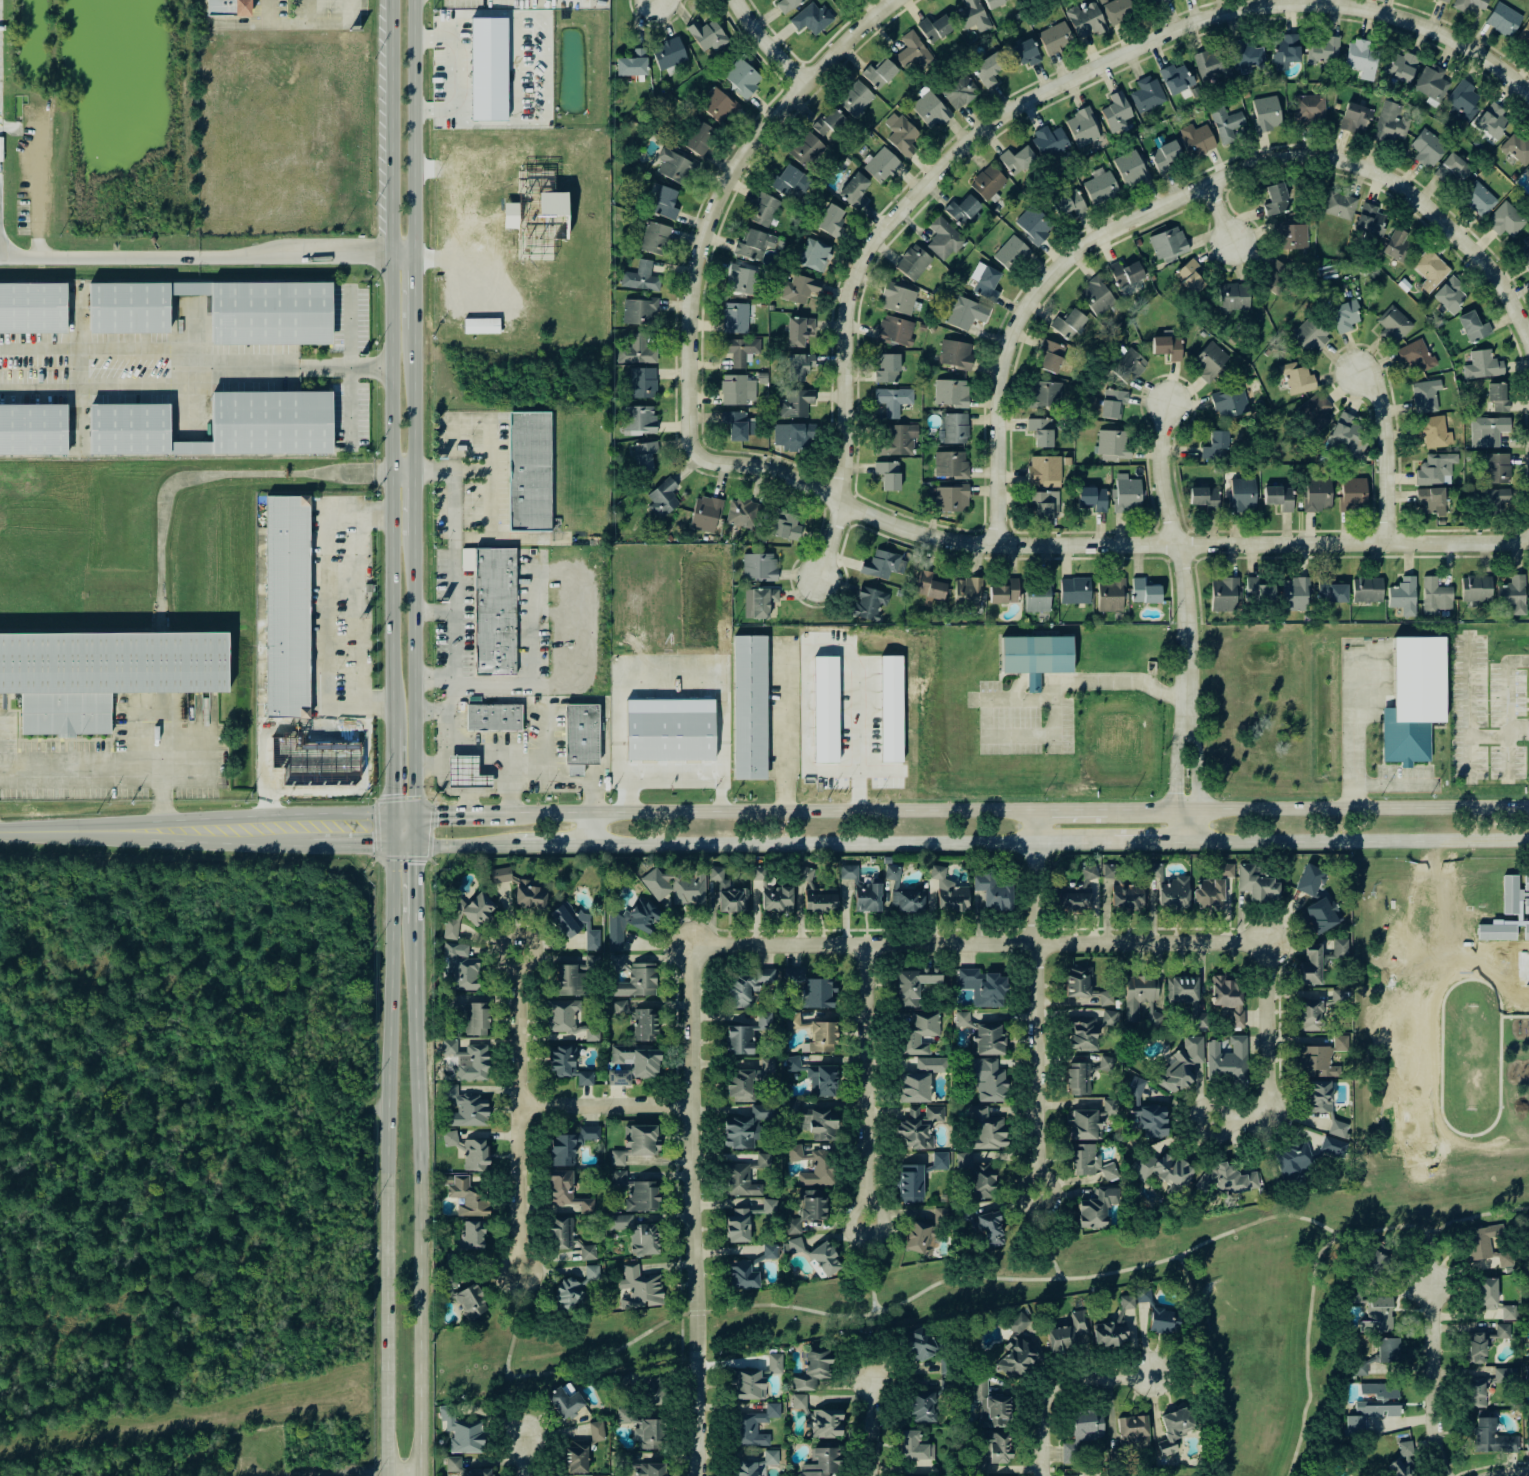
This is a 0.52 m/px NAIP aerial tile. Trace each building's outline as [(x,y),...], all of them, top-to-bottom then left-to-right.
[(208,18),(208,0),(248,0),(248,19),(208,18)] [(803,0),(780,0),(775,4),(783,15),(803,0)] [(979,0),(962,0),(966,9),(957,13),(964,30),(975,25),(979,32),(990,27),(979,0)] [(988,9),(1010,0),(984,0),(988,9)] [(1137,14),(1131,0),(1113,0),(1102,4),(1110,25),(1137,14)] [(1142,9),(1162,0),(1138,0),(1142,9)] [(1452,7),(1465,14),(1470,4),(1484,10),(1489,0),(1456,0),(1452,7)] [(804,25),(814,37),(835,18),(822,5),(818,9),(811,1),(789,21),(798,31),(804,25)] [(1523,16),(1497,1),(1484,23),(1510,38),(1523,16)] [(1106,29),(1095,2),(1079,9),(1077,5),(1065,10),(1078,41),(1106,29)] [(916,23),(930,44),(954,29),(944,14),(930,23),(926,17),(916,23)] [(1518,38),(1528,43),(1528,16),(1518,38)] [(507,120),(506,18),(471,18),(471,121),(507,120)] [(702,27),(696,20),(685,28),(704,52),(710,46),(715,52),(729,41),(712,19),(702,27)] [(1060,47),(1073,41),(1064,21),(1037,33),(1048,57),(1062,50),(1060,47)] [(900,37),(906,47),(895,55),(904,68),(916,60),(924,71),(936,63),(912,29),(900,37)] [(1287,62),(1300,62),(1299,34),(1275,35),(1277,70),(1288,69),(1287,62)] [(1339,37),(1320,36),(1320,43),(1307,43),(1306,65),(1317,65),(1317,62),(1338,62),(1339,37)] [(659,71),(687,61),(678,37),(650,47),(659,71)] [(1374,81),(1379,52),(1368,50),(1369,41),(1351,38),(1345,68),(1360,70),(1359,79),(1374,81)] [(1008,47),(1015,68),(1039,60),(1032,39),(1008,47)] [(1266,67),(1263,47),(1254,49),(1252,40),(1231,43),(1237,75),(1254,72),(1254,69),(1266,67)] [(617,76),(646,75),(645,48),(632,48),(632,58),(616,58),(617,76)] [(1193,55),(1202,83),(1232,74),(1226,57),(1218,60),(1214,48),(1193,55)] [(1384,73),(1407,84),(1418,60),(1395,49),(1384,73)] [(997,82),(992,75),(1008,65),(997,50),(971,68),(986,90),(997,82)] [(878,90),(898,70),(883,56),(872,68),(868,65),(860,74),(878,90)] [(763,76),(737,58),(722,79),(747,98),(763,76)] [(1184,64),(1175,68),(1172,64),(1158,70),(1170,96),(1194,85),(1184,64)] [(1425,102),(1435,108),(1451,81),(1425,66),(1413,87),(1428,96),(1425,102)] [(956,110),(979,91),(964,72),(940,91),(956,110)] [(1135,81),(1139,89),(1129,93),(1138,113),(1165,101),(1152,73),(1135,81)] [(874,96),(856,79),(836,101),(854,118),(874,96)] [(1446,102),(1452,105),(1448,112),(1466,124),(1482,98),(1472,92),(1475,88),(1461,79),(1446,102)] [(739,107),(714,85),(697,103),(722,126),(739,107)] [(1111,134),(1127,127),(1124,120),(1132,116),(1120,89),(1109,95),(1113,104),(1100,109),(1111,134)] [(910,105),(930,131),(949,116),(929,90),(910,105)] [(1283,126),(1275,95),(1251,101),(1258,132),(1283,126)] [(1325,95),(1294,96),(1295,126),(1314,126),(1314,118),(1325,118),(1325,95)] [(1402,105),(1382,100),(1373,139),(1403,147),(1410,120),(1398,117),(1402,105)] [(1508,121),(1501,117),(1505,109),(1490,100),(1474,125),(1497,139),(1508,121)] [(1235,141),(1231,130),(1245,125),(1240,111),(1227,116),(1222,102),(1208,108),(1222,145),(1235,141)] [(1340,129),(1354,132),(1355,128),(1367,131),(1372,109),(1346,103),(1340,129)] [(835,133),(846,120),(831,107),(813,128),(823,136),(829,129),(835,133)] [(1101,138),(1089,107),(1064,118),(1077,148),(1101,138)] [(918,135),(896,111),(883,122),(892,132),(886,138),(906,160),(915,151),(909,144),(918,135)] [(701,157),(718,132),(698,119),(682,144),(701,157)] [(1178,129),(1189,158),(1216,148),(1207,124),(1193,129),(1191,124),(1178,129)] [(1070,147),(1061,127),(1049,132),(1046,125),(1031,132),(1042,159),(1070,147)] [(1430,169),(1447,145),(1423,127),(1409,145),(1418,152),(1414,157),(1430,169)] [(826,148),(808,131),(788,153),(805,170),(826,148)] [(1522,167),(1528,160),(1528,136),(1525,132),(1519,139),(1513,133),(1500,147),(1522,167)] [(1159,175),(1169,170),(1166,163),(1182,156),(1174,140),(1148,152),(1159,175)] [(1012,155),(1007,149),(997,156),(1013,177),(1037,159),(1026,145),(1012,155)] [(881,185),(901,163),(882,146),(862,168),(881,185)] [(657,158),(663,161),(657,172),(684,186),(695,164),(662,147),(657,158)] [(1123,188),(1148,180),(1138,149),(1113,157),(1123,188)] [(1435,176),(1460,187),(1470,164),(1446,153),(1435,176)] [(785,196),(791,187),(804,195),(813,180),(785,163),(770,187),(785,196)] [(969,184),(987,202),(1007,180),(989,163),(969,184)] [(1118,193),(1105,165),(1090,172),(1093,178),(1082,183),(1092,205),(1118,193)] [(867,202),(859,195),(870,183),(857,171),(837,193),(858,212),(867,202)] [(1482,217),(1497,201),(1476,181),(1461,197),(1482,217)] [(1290,209),(1282,182),(1265,187),(1269,203),(1263,205),(1266,216),(1290,209)] [(653,215),(676,219),(678,208),(673,207),(677,190),(659,186),(653,215)] [(1087,209),(1074,187),(1050,202),(1058,216),(1073,208),(1077,215),(1087,209)] [(746,219),(768,228),(780,201),(758,191),(746,219)] [(1352,220),(1357,197),(1327,191),(1322,213),(1352,220)] [(952,200),(943,209),(961,227),(981,206),(968,194),(957,205),(952,200)] [(1512,237),(1528,221),(1505,200),(1484,222),(1499,236),(1504,230),(1512,237)] [(1386,216),(1376,212),(1378,207),(1363,202),(1353,229),(1378,239),(1386,216)] [(845,212),(828,203),(815,226),(838,239),(844,229),(838,225),(845,212)] [(1014,223),(1037,245),(1054,226),(1031,204),(1014,223)] [(936,234),(926,245),(945,262),(965,239),(939,215),(928,227),(936,234)] [(641,251),(664,255),(670,226),(646,222),(641,251)] [(1307,250),(1307,224),(1279,223),(1278,249),(1307,250)] [(1160,263),(1189,252),(1179,225),(1150,236),(1160,263)] [(1406,233),(1393,227),(1381,253),(1408,266),(1417,246),(1403,240),(1406,233)] [(765,246),(774,248),(776,235),(745,229),(742,243),(735,241),(732,255),(762,261),(765,246)] [(1031,250),(1010,234),(993,258),(1009,270),(1019,256),(1024,259),(1031,250)] [(1515,241),(1527,271),(1528,270),(1528,236),(1515,241)] [(831,245),(805,238),(798,265),(824,272),(831,245)] [(932,259),(913,243),(894,266),(914,282),(932,259)] [(1411,266),(1426,280),(1419,287),(1428,295),(1451,270),(1428,248),(1411,266)] [(1192,296),(1205,284),(1195,274),(1201,268),(1192,257),(1172,275),(1192,296)] [(620,288),(659,290),(659,277),(651,276),(651,260),(637,259),(637,272),(621,271),(620,288)] [(1262,289),(1280,294),(1288,265),(1270,260),(1262,289)] [(1122,267),(1119,261),(1108,265),(1117,289),(1144,278),(1137,261),(1122,267)] [(751,267),(731,262),(725,290),(758,296),(763,273),(750,270),(751,267)] [(977,282),(972,291),(995,303),(1000,292),(993,289),(1001,273),(978,262),(969,278),(977,282)] [(1460,290),(1463,286),(1451,275),(1432,296),(1451,314),(1467,297),(1460,290)] [(821,280),(792,276),(791,282),(783,281),(780,300),(807,304),(808,292),(818,294),(821,280)] [(1097,317),(1117,302),(1097,276),(1077,292),(1097,317)] [(326,281),(327,341),(205,343),(204,296),(164,296),(164,331),(82,332),(81,284),(326,281)] [(882,308),(910,316),(917,291),(885,282),(881,297),(885,298),(882,308)] [(62,330),(0,331),(0,284),(61,283),(62,330)] [(1219,310),(1249,309),(1248,283),(1218,284),(1219,310)] [(984,323),(990,308),(956,295),(945,323),(967,332),(973,318),(984,323)] [(1351,325),(1361,320),(1353,298),(1328,308),(1338,335),(1352,329),(1351,325)] [(623,324),(655,324),(656,299),(623,299),(623,324)] [(748,333),(748,303),(723,303),(723,332),(748,333)] [(1379,334),(1394,347),(1414,325),(1391,304),(1376,321),(1384,328),(1379,334)] [(1056,316),(1049,327),(1072,340),(1085,316),(1071,308),(1064,321),(1056,316)] [(1468,343),(1492,333),(1488,322),(1480,325),(1473,310),(1456,317),(1468,343)] [(914,321),(881,315),(876,340),(910,346),(914,321)] [(1307,354),(1314,347),(1317,350),(1331,335),(1309,316),(1289,337),(1307,354)] [(787,347),(805,347),(805,329),(814,329),(814,318),(787,317),(787,347)] [(499,318),(463,318),(464,333),(499,333),(499,318)] [(645,333),(631,333),(631,347),(618,347),(617,362),(656,363),(656,348),(645,348),(645,333)] [(1181,361),(1181,336),(1152,337),(1153,354),(1169,354),(1169,361),(1181,361)] [(1396,349),(1410,377),(1435,364),(1422,337),(1396,349)] [(732,369),(749,368),(749,354),(760,354),(760,338),(721,339),(722,354),(732,353),(732,369)] [(1057,374),(1066,347),(1043,339),(1034,367),(1057,374)] [(973,343),(941,340),(938,366),(970,369),(973,343)] [(1209,385),(1226,367),(1222,364),(1229,357),(1211,341),(1188,366),(1209,385)] [(1148,362),(1129,348),(1111,372),(1130,386),(1148,362)] [(1504,375),(1502,359),(1491,360),(1490,349),(1470,351),(1471,364),(1462,365),(1464,379),(1504,375)] [(814,355),(788,354),(788,380),(805,381),(806,367),(814,367),(814,355)] [(874,383),(899,382),(898,354),(879,354),(879,370),(874,370),(874,383)] [(1288,396),(1316,389),(1313,374),(1308,375),(1306,365),(1297,367),(1296,362),(1281,365),(1288,396)] [(655,368),(632,369),(632,398),(656,397),(655,368)] [(755,380),(747,380),(747,375),(722,375),(722,405),(747,405),(747,401),(756,401),(755,380)] [(967,407),(968,381),(935,380),(934,406),(967,407)] [(1436,390),(1441,390),(1441,380),(1412,382),(1414,413),(1437,412),(1436,390)] [(1062,383),(1031,381),(1029,406),(1061,407),(1062,383)] [(1493,412),(1509,412),(1509,400),(1505,400),(1504,383),(1487,384),(1487,401),(1493,401),(1493,412)] [(1217,420),(1249,412),(1242,385),(1210,394),(1217,420)] [(874,403),(884,403),(883,418),(898,419),(899,403),(913,404),(913,390),(874,389),(874,403)] [(1128,404),(1128,390),(1103,389),(1101,418),(1121,419),(1121,403),(1128,404)] [(814,390),(785,390),(785,400),(778,399),(778,417),(807,418),(807,403),(813,403),(814,390)] [(1331,407),(1322,391),(1300,403),(1315,432),(1333,422),(1326,410),(1331,407)] [(327,452),(327,392),(205,392),(205,439),(165,439),(165,405),(82,405),(82,453),(327,452)] [(62,453),(62,406),(0,406),(0,454),(62,453)] [(655,433),(654,406),(622,407),(622,434),(655,433)] [(747,412),(720,411),(720,424),(729,424),(729,441),(746,441),(747,412)] [(1327,441),(1359,456),(1368,438),(1348,429),(1354,417),(1341,411),(1327,441)] [(967,413),(943,413),(943,430),(938,430),(939,444),(968,443),(967,413)] [(508,414),(549,415),(549,530),(507,531),(508,414)] [(1453,447),(1452,425),(1446,425),(1446,416),(1422,417),(1423,448),(1453,447)] [(1499,447),(1499,432),(1510,432),(1510,418),(1471,417),(1471,433),(1483,433),(1483,447),(1499,447)] [(1027,430),(1035,430),(1035,446),(1052,447),(1053,419),(1027,418),(1027,430)] [(774,445),(784,445),(784,450),(811,449),(810,439),(818,439),(817,423),(774,424),(774,445)] [(917,425),(888,425),(888,441),(876,441),(876,455),(914,455),(913,438),(917,438),(917,425)] [(1130,431),(1099,430),(1098,459),(1129,460),(1130,431)] [(1227,431),(1210,431),(1209,447),(1201,446),(1201,458),(1226,459),(1227,431)] [(653,471),(652,456),(657,456),(657,442),(634,443),(636,472),(653,471)] [(935,478),(967,477),(967,452),(935,452),(935,478)] [(1509,453),(1484,454),(1485,484),(1510,483),(1509,453)] [(1417,484),(1450,485),(1451,463),(1457,463),(1458,454),(1426,454),(1426,462),(1417,462),(1417,484)] [(1061,456),(1029,456),(1028,484),(1060,485),(1061,456)] [(881,474),(881,490),(899,491),(900,462),(874,462),(874,474),(881,474)] [(1140,479),(1127,479),(1127,474),(1115,474),(1115,513),(1141,512),(1140,479)] [(647,507),(659,521),(679,503),(671,494),(679,487),(668,476),(646,496),(651,502),(647,507)] [(1255,478),(1230,479),(1231,512),(1255,511),(1255,478)] [(1331,509),(1331,479),(1305,478),(1304,512),(1322,513),(1322,508),(1331,509)] [(1366,478),(1340,478),(1341,511),(1366,510),(1366,478)] [(935,486),(935,496),(928,496),(928,511),(968,512),(969,486),(935,486)] [(1280,505),(1280,513),(1292,512),(1292,486),(1264,486),(1264,505),(1280,505)] [(1077,511),(1106,511),(1106,487),(1078,487),(1077,511)] [(1190,505),(1218,506),(1218,487),(1190,487),(1190,505)] [(1444,514),(1444,487),(1416,489),(1417,515),(1444,514)] [(1490,496),(1487,496),(1487,513),(1502,513),(1501,504),(1510,504),(1509,489),(1489,489),(1490,496)] [(1035,518),(1059,517),(1059,496),(1049,496),(1049,492),(1027,492),(1027,504),(1034,504),(1035,518)] [(691,527),(715,532),(722,500),(698,495),(691,527)] [(265,497),(308,497),(308,718),(265,715),(265,497)] [(730,498),(726,524),(757,529),(761,503),(730,498)] [(798,513),(774,510),(772,537),(799,539),(800,525),(797,525),(798,513)] [(474,550),(514,549),(514,677),(473,678),(474,550)] [(862,560),(859,573),(887,580),(890,571),(903,574),(907,558),(874,550),(870,562),(862,560)] [(777,580),(778,560),(773,560),(773,554),(743,553),(743,580),(777,580)] [(923,605),(931,606),(932,599),(943,600),(946,583),(931,581),(932,572),(919,570),(916,594),(925,595),(923,605)] [(1508,615),(1525,615),(1524,574),(1510,575),(1510,584),(1497,584),(1497,607),(1508,606),(1508,615)] [(1491,576),(1461,575),(1461,601),(1491,601),(1491,576)] [(1347,584),(1331,584),(1331,576),(1318,576),(1317,602),(1347,602),(1347,584)] [(1388,587),(1388,608),(1401,608),(1401,616),(1415,616),(1415,576),(1400,576),(1400,587),(1388,587)] [(1452,586),(1437,587),(1437,576),(1422,576),(1423,615),(1438,615),(1438,610),(1452,609),(1452,586)] [(1090,603),(1090,577),(1060,578),(1061,604),(1090,603)] [(1160,585),(1144,586),(1144,577),(1131,577),(1132,603),(1160,602),(1160,585)] [(1257,577),(1246,577),(1245,600),(1274,601),(1274,585),(1257,584),(1257,577)] [(979,609),(980,579),(955,578),(954,603),(969,603),(969,609),(979,609)] [(1017,578),(1002,578),(1003,585),(989,586),(989,603),(1018,603),(1017,578)] [(1282,578),(1281,611),(1307,611),(1307,579),(1282,578)] [(1382,578),(1352,578),(1353,602),(1382,601),(1382,578)] [(1211,611),(1236,611),(1236,602),(1238,602),(1239,579),(1211,579),(1211,611)] [(1098,611),(1123,611),(1123,580),(1097,580),(1098,611)] [(1025,611),(1049,612),(1050,581),(1025,581),(1025,611)] [(880,604),(887,605),(889,592),(858,587),(854,617),(877,620),(880,604)] [(768,618),(768,602),(778,602),(778,588),(744,589),(744,619),(768,618)] [(17,697),(0,697),(0,635),(228,633),(228,694),(111,694),(110,735),(18,735),(17,697)] [(1072,636),(1001,637),(1001,673),(1027,673),(1027,692),(1040,692),(1040,673),(1072,672),(1072,636)] [(733,637),(764,637),(765,781),(734,781),(733,637)] [(1382,761),(1400,761),(1400,767),(1411,767),(1411,761),(1430,761),(1430,722),(1444,722),(1443,637),(1393,637),(1393,708),(1382,708),(1382,761)] [(838,656),(813,657),(814,763),(838,762),(838,656)] [(903,762),(901,656),(880,656),(881,762),(903,762)] [(464,705),(464,733),(520,733),(520,705),(464,705)] [(563,705),(597,705),(597,766),(563,765),(563,705)] [(625,713),(624,773),(714,773),(714,712),(625,713)] [(448,756),(448,788),(491,787),(491,775),(478,776),(477,756),(448,756)] [(1217,876),(1234,876),(1233,863),(1216,864),(1217,876)] [(1237,891),(1249,891),(1249,900),(1278,901),(1279,879),(1257,878),(1257,864),(1238,863),(1237,891)] [(1295,889),(1314,898),(1326,872),(1306,863),(1295,889)] [(1116,864),(1104,864),(1103,878),(1116,878),(1116,864)] [(1188,877),(1163,878),(1162,864),(1149,864),(1149,877),(1158,877),(1158,908),(1189,907),(1188,877)] [(880,912),(881,878),(864,878),(864,881),(858,881),(858,865),(840,865),(840,879),(854,879),(854,911),(880,912)] [(705,904),(705,874),(695,874),(662,874),(655,866),(640,879),(658,902),(669,892),(673,892),(673,904),(705,904)] [(752,867),(752,880),(765,879),(764,866),(752,867)] [(968,911),(968,886),(954,886),(954,880),(945,880),(945,866),(930,866),(930,879),(937,879),(937,911),(968,911)] [(747,912),(748,889),(729,888),(729,879),(724,879),(724,867),(709,867),(709,880),(714,880),(714,889),(719,889),(718,911),(747,912)] [(802,911),(837,910),(836,888),(813,889),(812,867),(801,868),(802,911)] [(1097,879),(1096,867),(1082,868),(1082,879),(1097,879)] [(492,882),(511,881),(510,868),(491,869),(492,882)] [(1013,910),(1013,880),(997,880),(997,868),(982,868),(982,875),(973,875),(973,891),(984,890),(984,910),(1013,910)] [(1518,914),(1518,901),(1522,900),(1522,889),(1518,889),(1518,875),(1502,875),(1502,914),(1518,914)] [(1192,889),(1193,909),(1224,908),(1223,879),(1197,880),(1197,889),(1192,889)] [(516,880),(515,908),(545,909),(546,887),(526,886),(526,880),(516,880)] [(792,911),(792,886),(766,886),(766,881),(762,881),(762,911),(792,911)] [(1124,886),(1125,882),(1112,882),(1111,907),(1143,908),(1144,887),(1124,886)] [(898,905),(898,912),(924,911),(924,890),(891,891),(891,905),(898,905)] [(457,939),(459,911),(476,927),(496,907),(480,891),(466,905),(460,899),(456,898),(450,905),(449,912),(444,917),(442,938),(457,939)] [(1334,901),(1327,904),(1324,898),(1300,908),(1312,935),(1342,922),(1334,901)] [(607,951),(623,951),(623,932),(626,924),(650,934),(650,922),(656,922),(660,913),(653,910),(653,901),(636,900),(631,912),(607,911),(607,951)] [(599,950),(599,930),(590,930),(590,914),(571,914),(571,907),(552,907),(552,933),(585,933),(585,950),(599,950)] [(1502,925),(1503,939),(1517,939),(1517,944),(1528,944),(1528,940),(1528,924),(1502,925)] [(1298,984),(1320,985),(1321,965),(1326,965),(1326,958),(1347,959),(1348,939),(1333,939),(1332,951),(1320,951),(1320,944),(1304,944),(1304,960),(1299,960),(1298,984)] [(451,989),(478,990),(478,958),(458,957),(458,943),(443,942),(442,967),(452,968),(451,989)] [(610,956),(612,971),(626,970),(624,953),(610,956)] [(585,964),(576,964),(577,971),(600,970),(599,955),(585,955),(585,964)] [(655,963),(630,963),(630,982),(611,983),(611,996),(655,995),(655,963)] [(576,965),(558,964),(557,995),(584,996),(584,974),(575,973),(576,965)] [(1066,997),(1100,999),(1100,1005),(1113,1006),(1113,992),(1089,991),(1089,976),(1092,977),(1092,967),(1067,966),(1066,997)] [(785,969),(786,983),(800,981),(798,967),(785,969)] [(729,1008),(751,1007),(751,991),(759,991),(759,983),(775,983),(774,968),(752,969),(752,975),(728,975),(729,1008)] [(896,970),(897,1008),(919,1007),(918,984),(941,983),(940,968),(896,970)] [(972,1006),(1004,1007),(1005,975),(983,974),(983,968),(957,968),(956,989),(972,989),(972,1006)] [(1242,1027),(1243,980),(1225,980),(1225,975),(1212,975),(1212,1007),(1230,1007),(1230,1027),(1242,1027)] [(1125,1022),(1138,1022),(1138,1003),(1148,1003),(1148,1027),(1161,1028),(1161,1012),(1153,1012),(1153,1001),(1157,1001),(1157,976),(1126,976),(1125,1022)] [(1197,976),(1167,977),(1168,1003),(1198,1002),(1197,976)] [(805,994),(801,993),(801,1007),(834,1008),(835,987),(829,987),(830,979),(806,979),(805,994)] [(1330,1004),(1345,1005),(1345,990),(1331,990),(1330,1004)] [(599,1041),(599,1026),(574,1026),(574,1011),(580,1011),(580,1000),(548,1001),(548,1033),(585,1032),(585,1041),(599,1041)] [(634,1041),(656,1040),(656,1009),(627,1009),(627,1000),(613,1000),(614,1016),(633,1015),(634,1041)] [(1322,1001),(1300,1001),(1299,1030),(1321,1031),(1322,1001)] [(465,1035),(487,1035),(488,1003),(466,1003),(465,1035)] [(1096,1051),(1097,1029),(1117,1029),(1117,1011),(1101,1010),(1100,1015),(1069,1014),(1068,1050),(1096,1051)] [(757,1026),(726,1025),(726,1054),(752,1054),(753,1031),(771,1031),(771,1012),(757,1011),(757,1026)] [(971,1054),(1004,1055),(1004,1035),(1000,1035),(1000,1024),(970,1024),(970,1012),(955,1011),(955,1026),(976,1027),(976,1037),(971,1037),(971,1054)] [(800,1012),(786,1013),(786,1028),(800,1027),(800,1012)] [(939,1037),(939,1012),(914,1012),(914,1029),(901,1030),(901,1055),(930,1054),(930,1042),(920,1042),(920,1037),(939,1037)] [(804,1051),(835,1052),(836,1022),(811,1022),(810,1044),(804,1043),(804,1051)] [(1208,1080),(1246,1080),(1245,1035),(1230,1035),(1230,1053),(1219,1053),(1219,1040),(1207,1040),(1208,1080)] [(1340,1076),(1340,1066),(1331,1066),(1330,1051),(1348,1051),(1348,1035),(1333,1035),(1333,1046),(1298,1046),(1298,1065),(1304,1065),(1305,1076),(1340,1076)] [(1203,1062),(1203,1036),(1183,1037),(1183,1049),(1169,1049),(1170,1071),(1155,1071),(1155,1088),(1192,1087),(1191,1063),(1203,1062)] [(487,1044),(466,1045),(466,1054),(457,1054),(458,1080),(488,1080),(487,1044)] [(593,1071),(575,1071),(575,1046),(550,1046),(551,1077),(577,1076),(577,1085),(593,1085),(593,1071)] [(608,1085),(631,1085),(631,1077),(658,1078),(659,1046),(611,1046),(611,1064),(625,1064),(625,1061),(632,1061),(631,1070),(608,1070),(608,1085)] [(836,1066),(800,1066),(800,1055),(786,1056),(786,1071),(806,1071),(806,1078),(810,1078),(810,1097),(836,1097),(836,1066)] [(1098,1069),(1112,1071),(1114,1057),(1100,1056),(1098,1069)] [(948,1057),(916,1057),(916,1071),(948,1071),(948,1057)] [(761,1075),(774,1075),(774,1058),(761,1058),(761,1075)] [(1005,1102),(1006,1070),(997,1069),(997,1058),(968,1058),(967,1081),(977,1082),(977,1101),(1005,1102)] [(1090,1063),(1068,1063),(1068,1095),(1091,1094),(1090,1063)] [(753,1070),(726,1071),(727,1097),(733,1097),(733,1102),(753,1101),(753,1070)] [(900,1072),(900,1102),(929,1103),(930,1073),(900,1072)] [(1167,1136),(1165,1105),(1143,1106),(1141,1078),(1128,1079),(1131,1129),(1144,1128),(1145,1138),(1167,1136)] [(1307,1081),(1308,1112),(1332,1112),(1331,1080),(1307,1081)] [(488,1125),(487,1095),(455,1096),(455,1113),(449,1113),(449,1126),(488,1125)] [(837,1140),(836,1110),(799,1110),(799,1100),(785,1100),(785,1116),(802,1116),(802,1131),(813,1131),(813,1141),(837,1140)] [(1117,1100),(1103,1100),(1103,1110),(1067,1110),(1067,1124),(1070,1124),(1071,1140),(1101,1139),(1101,1115),(1117,1114),(1117,1100)] [(751,1117),(724,1118),(724,1149),(753,1148),(753,1140),(756,1140),(756,1121),(779,1120),(779,1105),(751,1105),(751,1117)] [(933,1149),(933,1135),(928,1135),(928,1124),(919,1124),(919,1120),(944,1120),(943,1106),(924,1106),(925,1116),(919,1116),(919,1107),(908,1107),(908,1122),(895,1122),(895,1139),(903,1138),(904,1149),(933,1149)] [(987,1117),(987,1106),(970,1106),(970,1148),(1005,1148),(1005,1117),(987,1117)] [(1350,1125),(1332,1119),(1327,1133),(1345,1139),(1350,1125)] [(658,1125),(625,1125),(624,1151),(611,1150),(610,1166),(624,1166),(625,1155),(657,1155),(658,1125)] [(599,1126),(578,1126),(578,1135),(551,1135),(551,1166),(574,1166),(574,1145),(582,1145),(582,1140),(599,1140),(599,1126)] [(463,1171),(487,1171),(488,1140),(456,1140),(457,1131),(443,1131),(443,1146),(458,1146),(458,1156),(463,1156),(463,1171)] [(1348,1143),(1324,1135),(1319,1151),(1342,1159),(1348,1143)] [(1103,1180),(1116,1179),(1116,1164),(1101,1164),(1100,1156),(1095,1156),(1094,1143),(1071,1144),(1072,1175),(1103,1174),(1103,1180)] [(836,1184),(835,1150),(802,1151),(801,1144),(788,1145),(788,1161),(812,1160),(812,1173),(797,1173),(797,1185),(836,1184)] [(1279,1179),(1301,1178),(1301,1167),(1310,1166),(1309,1147),(1277,1148),(1279,1179)] [(1175,1199),(1195,1173),(1165,1151),(1158,1161),(1145,1150),(1130,1170),(1145,1181),(1151,1173),(1169,1186),(1165,1191),(1175,1199)] [(948,1170),(947,1152),(930,1152),(930,1170),(948,1170)] [(988,1163),(972,1163),(972,1152),(955,1152),(956,1169),(970,1169),(971,1199),(994,1198),(994,1170),(988,1171),(988,1163)] [(726,1195),(762,1195),(762,1184),(749,1184),(749,1168),(770,1168),(771,1153),(757,1153),(757,1163),(726,1163),(726,1195)] [(923,1165),(898,1164),(898,1202),(922,1202),(923,1165)] [(1257,1173),(1236,1174),(1235,1164),(1199,1166),(1201,1194),(1258,1191),(1257,1173)] [(593,1199),(572,1199),(572,1170),(549,1170),(549,1204),(580,1204),(580,1213),(593,1213),(593,1199)] [(489,1216),(489,1199),(478,1199),(478,1187),(468,1187),(469,1175),(453,1175),(453,1184),(447,1184),(447,1200),(457,1200),(457,1216),(489,1216)] [(1118,1188),(1095,1187),(1095,1200),(1079,1199),(1078,1227),(1106,1228),(1106,1204),(1117,1204),(1118,1188)] [(824,1219),(823,1189),(800,1190),(802,1220),(824,1219)] [(763,1213),(776,1214),(777,1199),(763,1199),(763,1213)] [(726,1215),(726,1242),(748,1242),(748,1208),(733,1209),(733,1215),(726,1215)] [(975,1228),(972,1210),(960,1213),(964,1230),(975,1228)] [(986,1249),(1005,1244),(997,1211),(977,1216),(986,1249)] [(657,1224),(632,1224),(632,1215),(608,1215),(609,1230),(634,1230),(634,1255),(657,1255),(657,1224)] [(567,1218),(550,1217),(549,1249),(574,1249),(575,1239),(567,1239),(567,1218)] [(801,1234),(800,1218),(786,1219),(786,1235),(801,1234)] [(483,1221),(461,1221),(461,1250),(482,1250),(483,1221)] [(932,1225),(911,1221),(905,1250),(931,1255),(934,1242),(929,1241),(932,1225)] [(1511,1250),(1491,1253),(1489,1237),(1504,1235),(1503,1224),(1465,1229),(1469,1261),(1498,1257),(1499,1268),(1513,1266),(1511,1250)] [(785,1254),(804,1250),(801,1238),(783,1241),(785,1254)] [(841,1269),(827,1241),(809,1250),(823,1278),(841,1269)] [(1382,1276),(1392,1251),(1372,1243),(1362,1269),(1382,1276)] [(777,1258),(777,1244),(763,1245),(764,1259),(777,1258)] [(581,1260),(596,1259),(595,1245),(580,1245),(581,1260)] [(758,1288),(758,1271),(750,1271),(750,1260),(728,1260),(728,1288),(758,1288)] [(663,1305),(660,1274),(639,1276),(638,1263),(622,1264),(624,1279),(618,1279),(620,1309),(663,1305)] [(599,1265),(584,1265),(584,1280),(556,1280),(555,1309),(573,1309),(573,1301),(584,1301),(584,1284),(599,1284),(599,1265)] [(1496,1278),(1478,1278),(1479,1308),(1497,1308),(1496,1278)] [(490,1308),(474,1282),(453,1295),(469,1321),(490,1308)] [(1117,1296),(1119,1322),(1093,1324),(1095,1347),(1127,1345),(1125,1309),(1135,1308),(1134,1295),(1117,1296)] [(1392,1296),(1367,1297),(1368,1323),(1373,1322),(1374,1331),(1393,1331),(1392,1296)] [(1516,1305),(1501,1306),(1502,1320),(1516,1319),(1516,1305)] [(1047,1329),(1050,1352),(1081,1347),(1079,1338),(1089,1337),(1085,1309),(1069,1311),(1071,1325),(1047,1329)] [(1008,1319),(1011,1332),(1028,1328),(1025,1315),(1008,1319)] [(1510,1339),(1510,1324),(1496,1323),(1495,1333),(1467,1332),(1466,1363),(1485,1363),(1486,1338),(1510,1339)] [(927,1362),(937,1337),(912,1326),(901,1351),(927,1362)] [(1008,1357),(998,1360),(1004,1380),(1022,1375),(1021,1369),(1036,1365),(1029,1338),(1022,1340),(1021,1335),(1004,1340),(1008,1357)] [(1398,1338),(1377,1338),(1378,1362),(1399,1362),(1398,1338)] [(792,1391),(816,1390),(816,1379),(829,1379),(829,1350),(803,1351),(804,1375),(791,1376),(792,1391)] [(1369,1375),(1369,1360),(1352,1360),(1352,1375),(1369,1375)] [(1516,1368),(1494,1368),(1494,1382),(1516,1382),(1516,1368)] [(763,1399),(763,1369),(733,1370),(734,1399),(763,1399)] [(613,1388),(629,1386),(627,1374),(611,1376),(613,1388)] [(1009,1397),(987,1396),(987,1375),(973,1374),(972,1401),(980,1402),(980,1426),(1008,1426),(1009,1397)] [(1486,1407),(1486,1382),(1493,1382),(1493,1378),(1468,1378),(1468,1407),(1486,1407)] [(1359,1384),(1359,1394),(1374,1394),(1374,1399),(1398,1398),(1397,1383),(1359,1384)] [(576,1391),(567,1397),(560,1388),(546,1397),(562,1420),(585,1404),(576,1391)] [(935,1422),(936,1392),(910,1392),(909,1414),(915,1414),(915,1422),(935,1422)] [(806,1394),(792,1394),(791,1408),(806,1408),(806,1394)] [(1355,1401),(1355,1415),(1345,1416),(1346,1434),(1365,1434),(1365,1417),(1384,1417),(1399,1416),(1399,1405),(1388,1405),(1388,1400),(1355,1401)] [(765,1413),(736,1413),(735,1445),(769,1445),(769,1434),(756,1434),(757,1423),(768,1423),(768,1417),(780,1418),(780,1403),(766,1403),(765,1413)] [(484,1452),(483,1421),(453,1423),(453,1406),(439,1406),(440,1421),(445,1421),(446,1431),(450,1431),(451,1453),(484,1452)] [(1156,1442),(1160,1456),(1177,1451),(1173,1437),(1194,1431),(1187,1407),(1160,1415),(1167,1439),(1156,1442)] [(617,1423),(639,1423),(640,1428),(634,1428),(634,1449),(662,1449),(661,1419),(632,1419),(632,1408),(617,1408),(617,1423)] [(812,1437),(841,1438),(841,1410),(812,1409),(812,1437)] [(1078,1465),(1078,1440),(1102,1440),(1102,1412),(1072,1413),(1072,1443),(1062,1443),(1062,1465),(1078,1465)] [(1116,1418),(1120,1449),(1150,1446),(1146,1415),(1116,1418)] [(1494,1418),(1474,1417),(1473,1451),(1518,1452),(1518,1436),(1494,1435),(1494,1418)] [(591,1441),(604,1440),(602,1421),(589,1422),(591,1441)] [(934,1459),(934,1443),(919,1444),(919,1429),(901,1430),(901,1460),(934,1459)] [(1010,1463),(1010,1432),(982,1432),(981,1463),(1010,1463)] [(1411,1440),(1398,1443),(1401,1459),(1388,1461),(1391,1475),(1413,1475),(1409,1456),(1414,1455),(1411,1440)] [(587,1473),(587,1446),(564,1445),(563,1472),(587,1473)] [(839,1447),(811,1448),(811,1464),(799,1464),(800,1475),(840,1475),(839,1447)] [(764,1450),(764,1462),(733,1462),(733,1475),(765,1475),(765,1464),(778,1464),(778,1450),(764,1450)] [(461,1468),(461,1456),(446,1457),(446,1471),(462,1471),(462,1475),(493,1475),(493,1468),(461,1468)] [(635,1464),(635,1475),(665,1475),(664,1462),(635,1464)]
